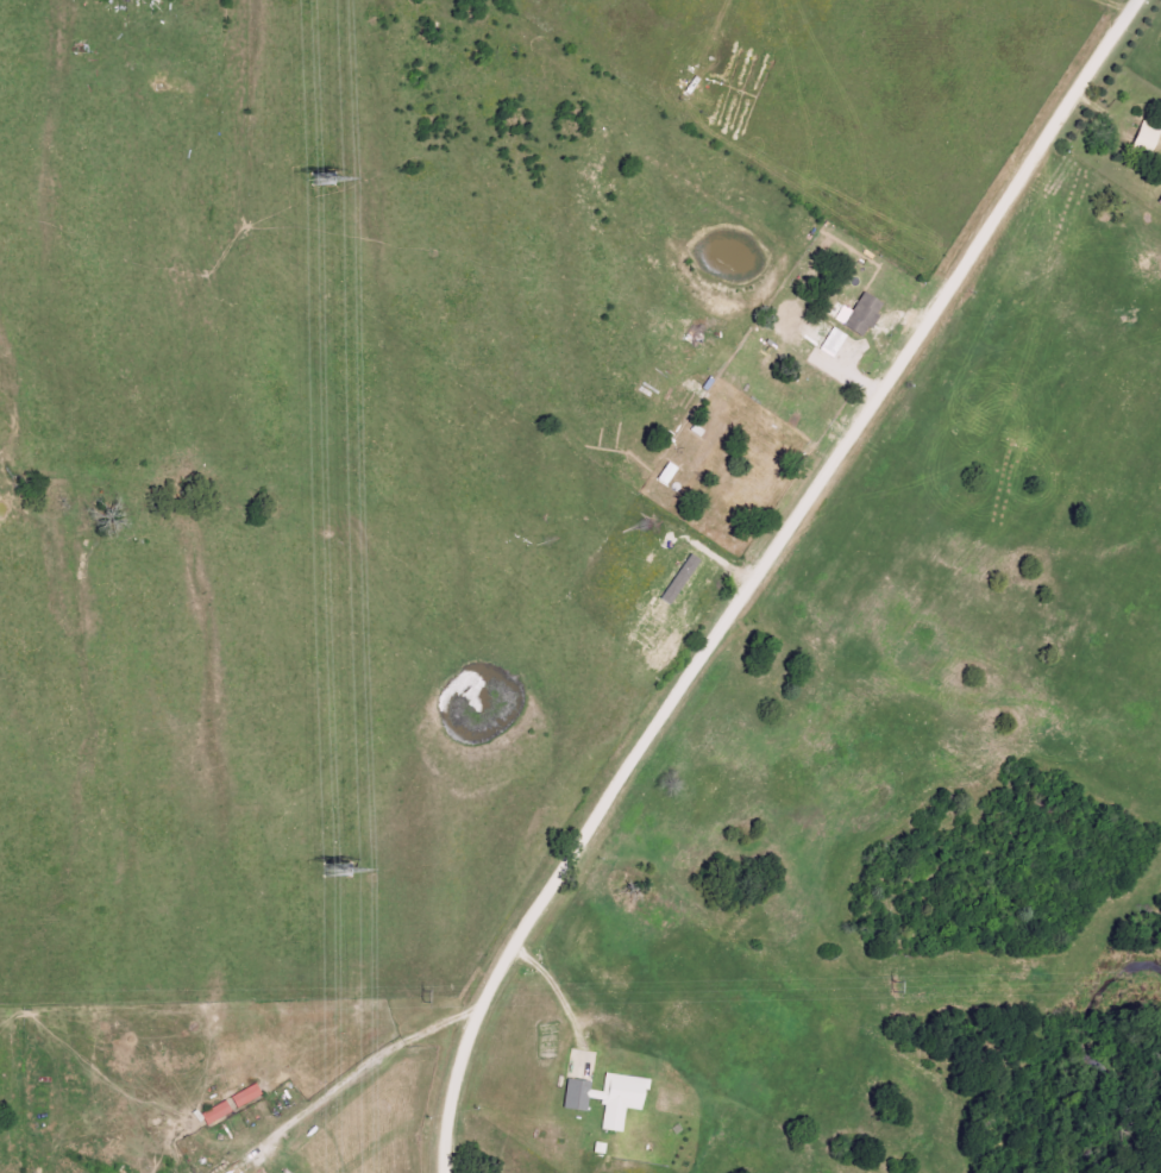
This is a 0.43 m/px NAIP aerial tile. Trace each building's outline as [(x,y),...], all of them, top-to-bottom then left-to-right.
[(853,312),(842,306),(834,323),(866,338),(882,304),(862,294),(853,312)] [(847,337),(834,328),(819,350),(833,359),(847,337)] [(563,1108),(587,1111),(588,1100),(605,1102),(601,1129),(623,1132),(625,1109),(641,1111),(645,1079),(605,1074),(603,1091),(590,1089),(591,1081),(566,1078),(563,1108)] [(262,1095),(255,1084),(230,1098),(236,1109),(262,1095)] [(206,1126),(231,1112),(225,1101),(200,1114),(206,1126)]
